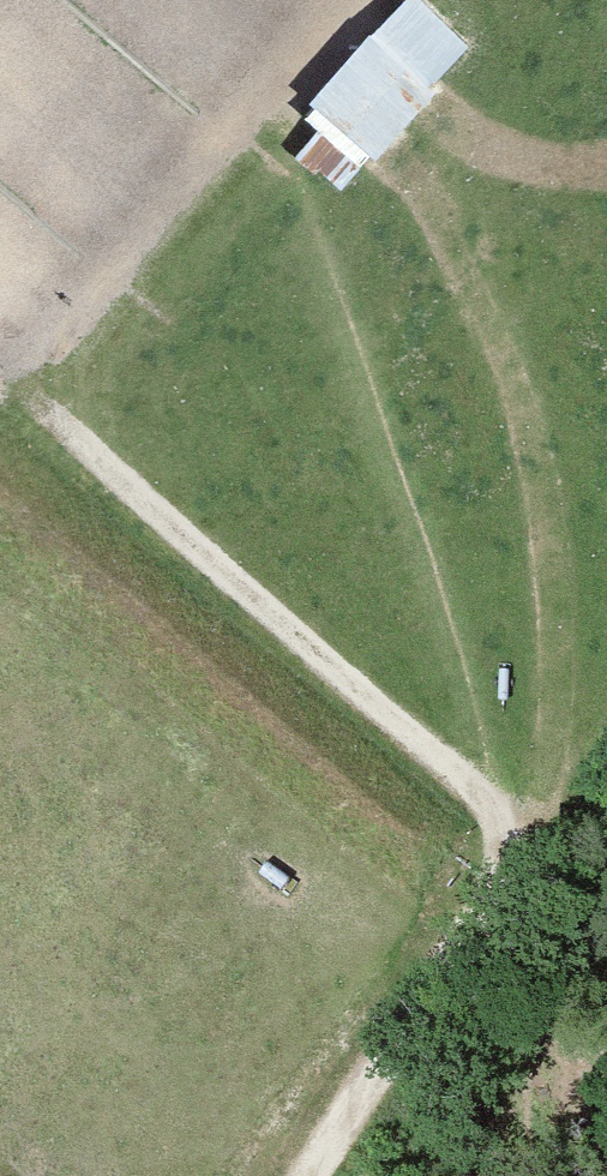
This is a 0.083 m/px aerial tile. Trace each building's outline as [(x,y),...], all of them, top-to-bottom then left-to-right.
[(408,0),(392,0),(295,99),(366,168),(471,61),(408,0)]
